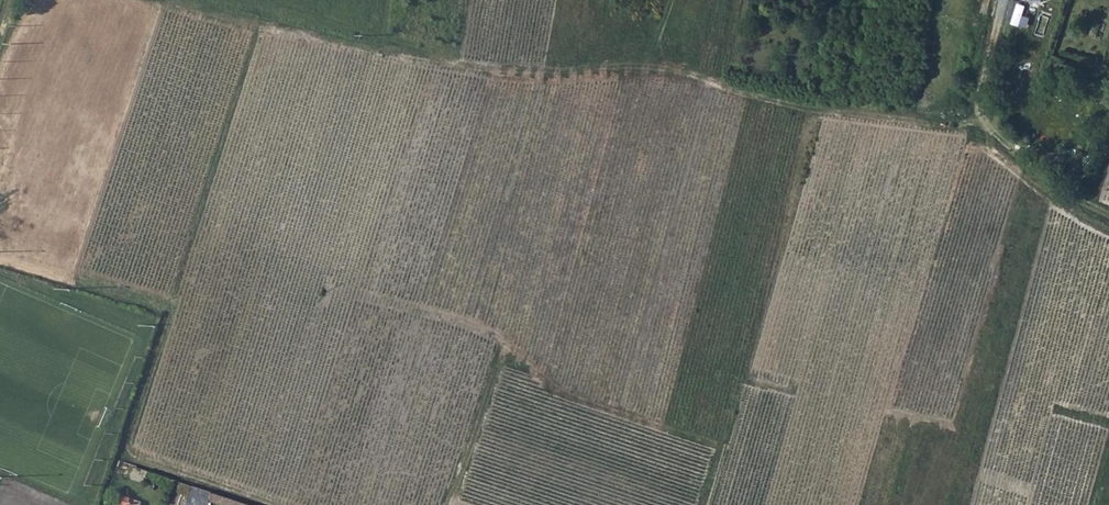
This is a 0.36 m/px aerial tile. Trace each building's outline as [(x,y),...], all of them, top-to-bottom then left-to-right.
[(209,493),(191,487),(186,504),(206,504),(209,493)] [(137,500),(115,494),(111,504),(135,504),(137,500)]
